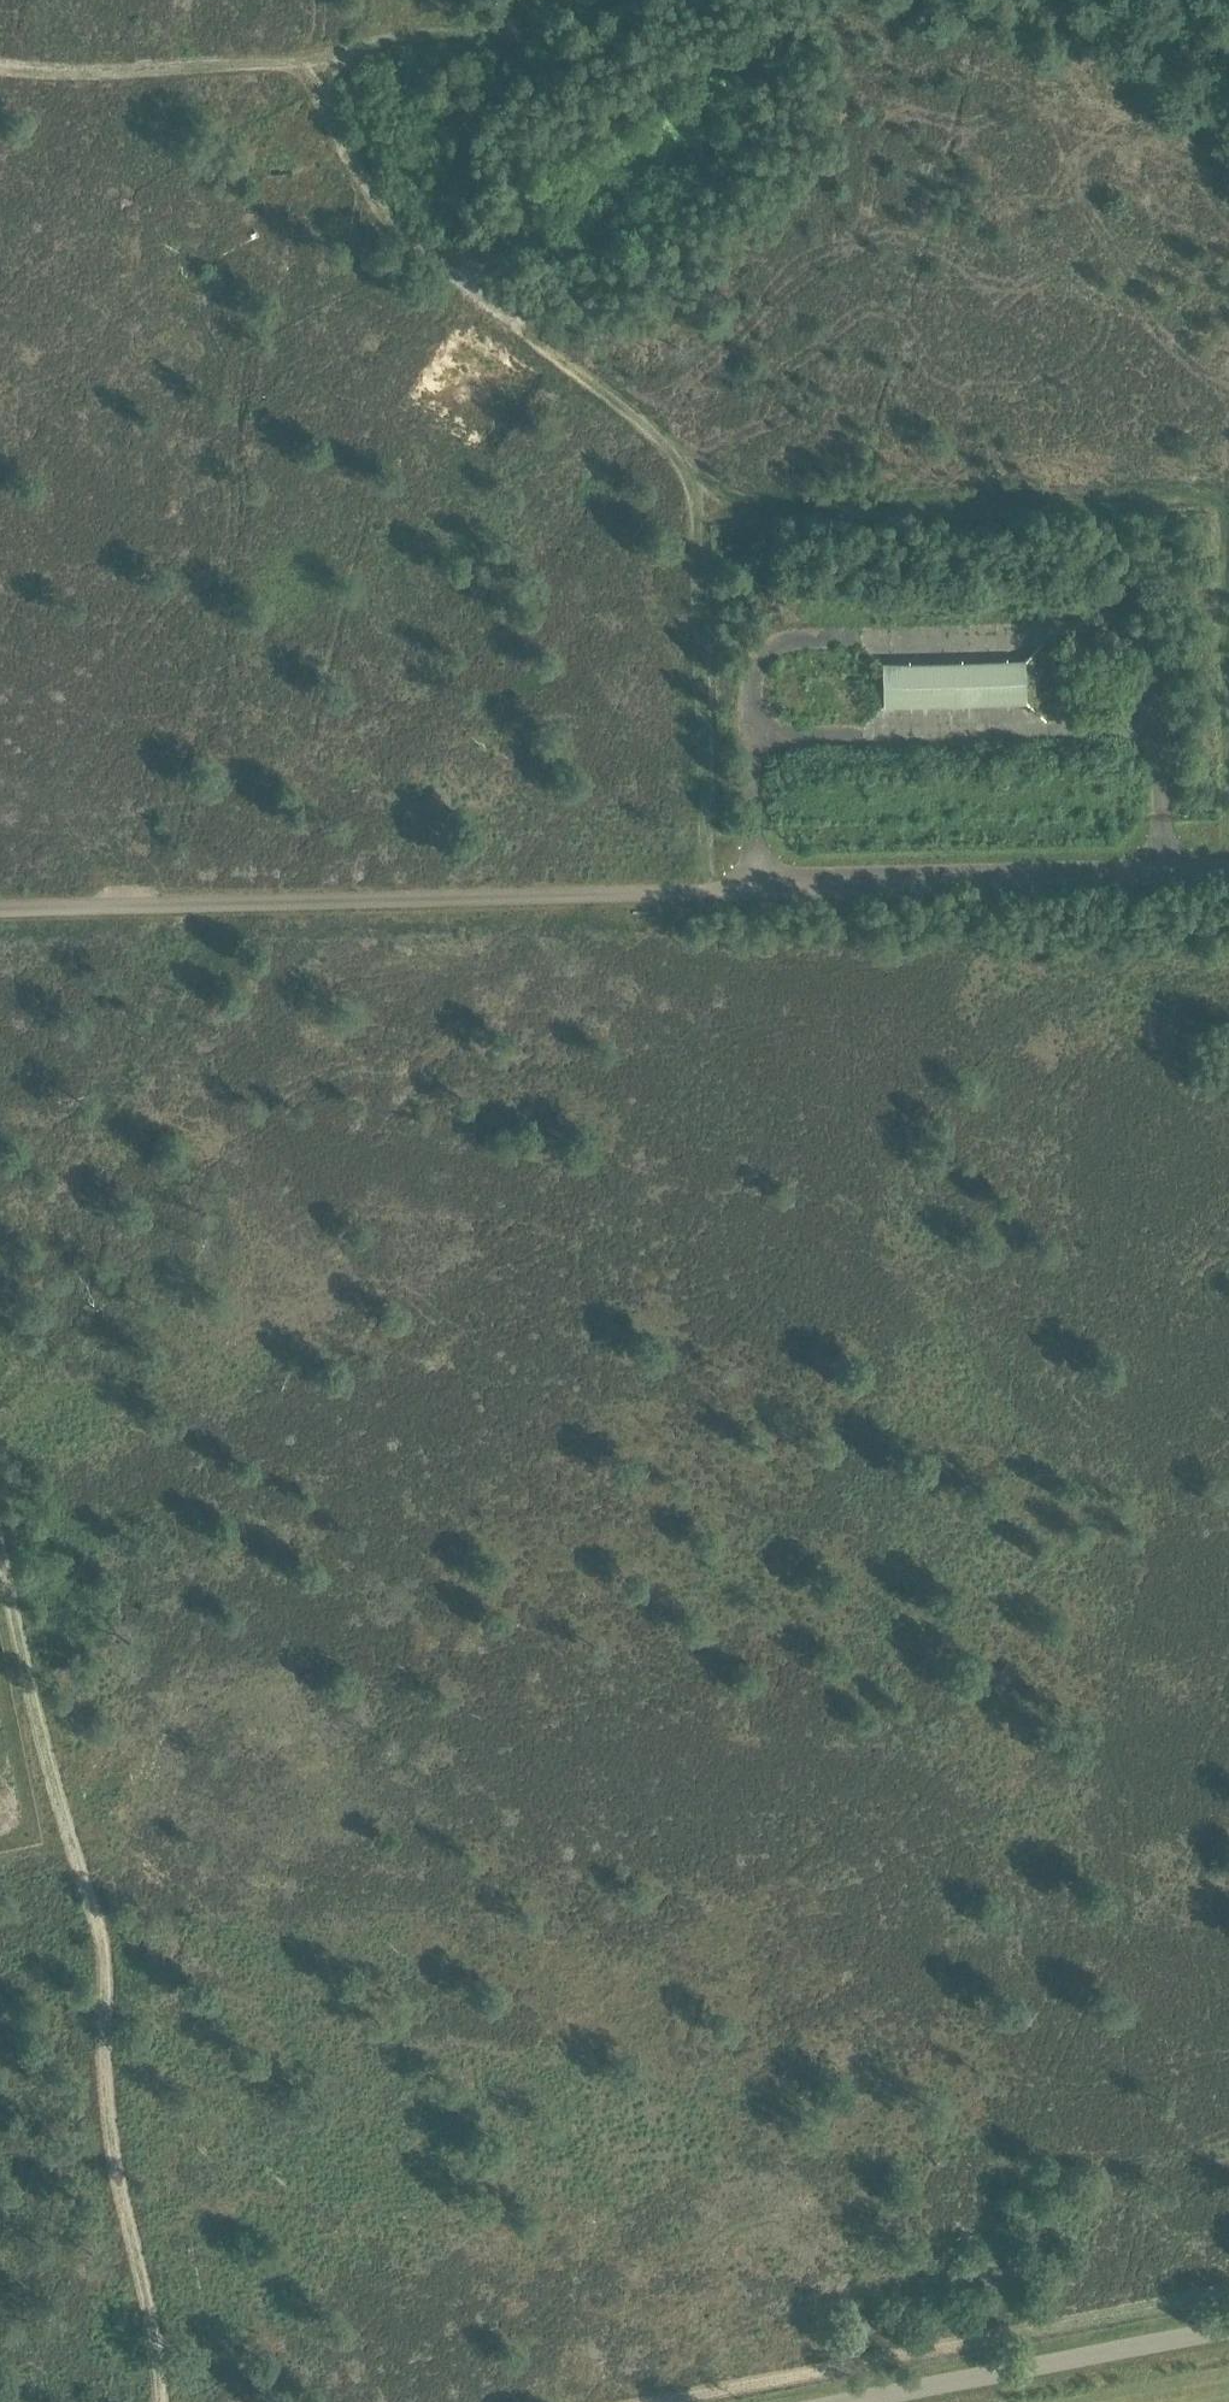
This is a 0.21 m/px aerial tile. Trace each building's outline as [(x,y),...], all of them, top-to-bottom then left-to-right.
[(1026,704),(1025,663),(883,666),(884,707),(1026,704)]
